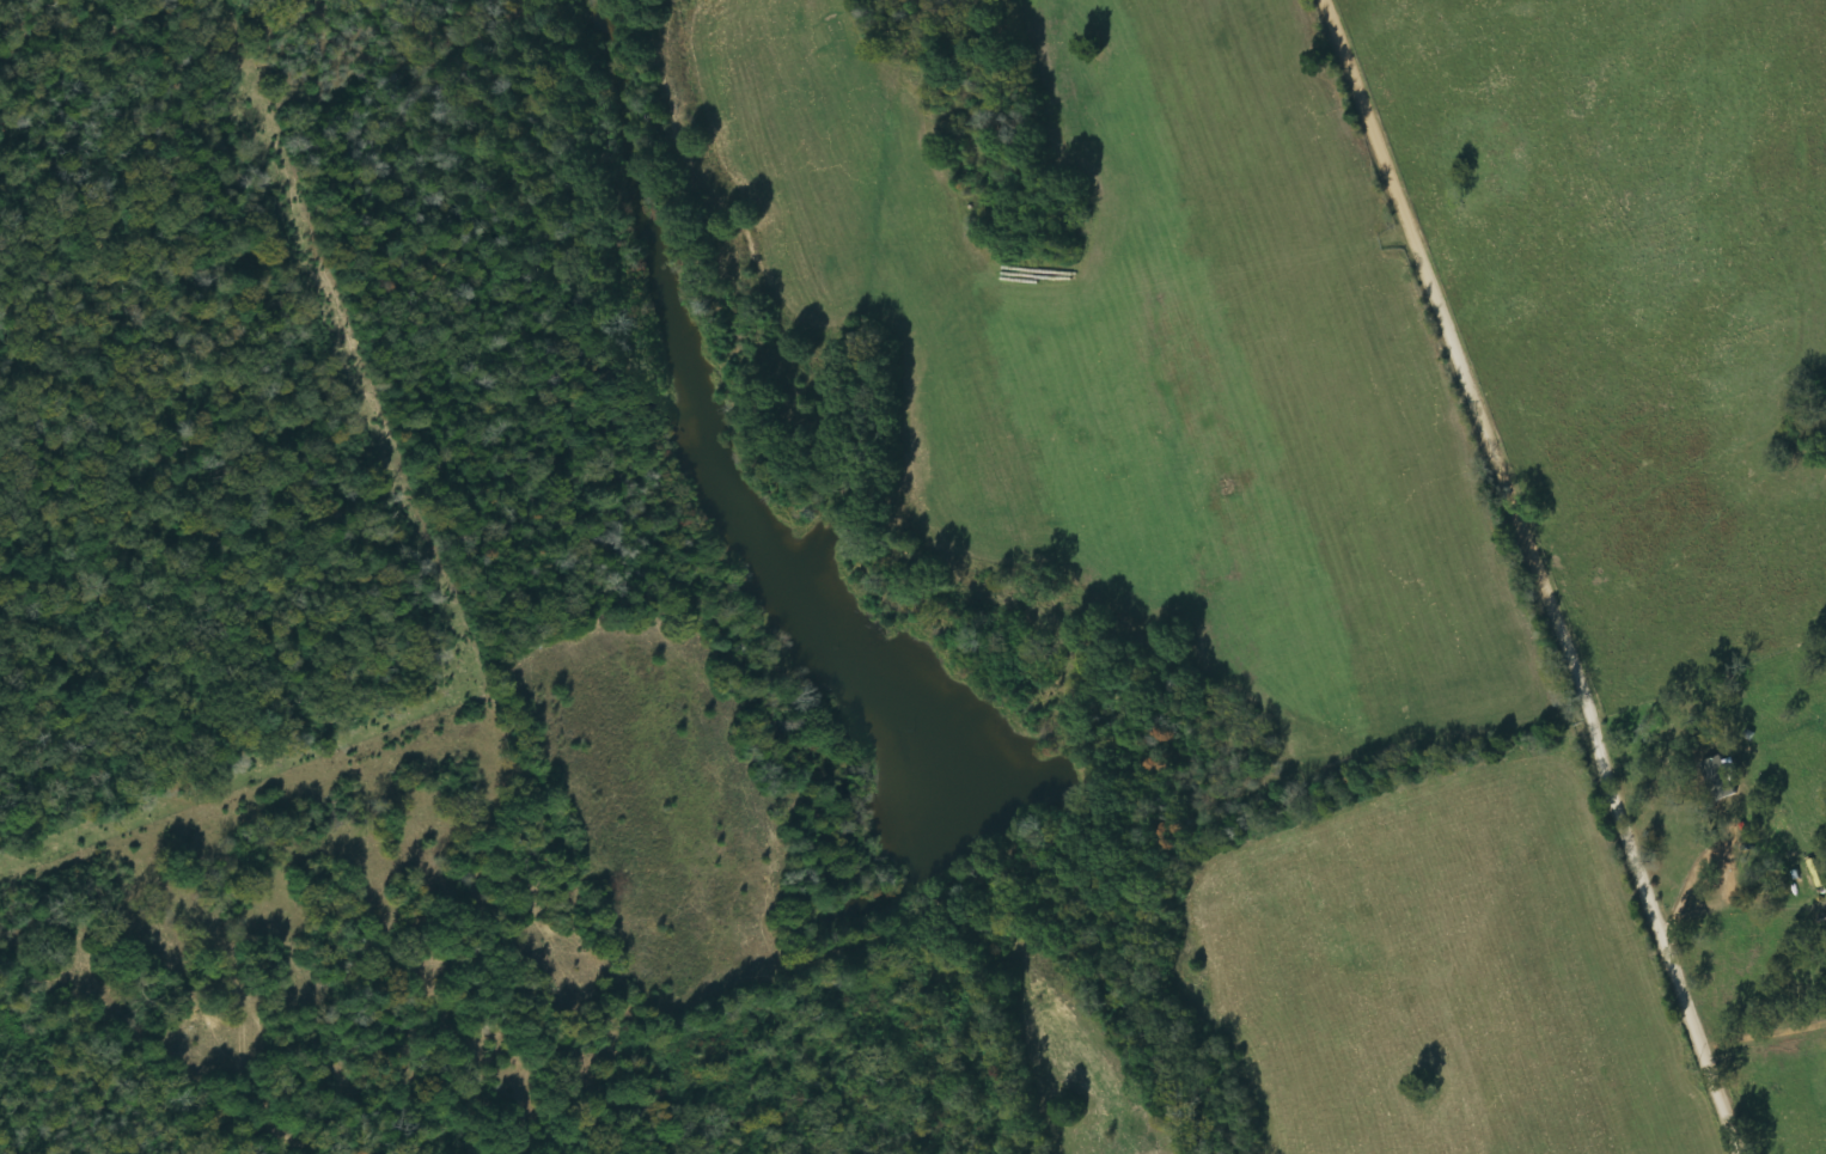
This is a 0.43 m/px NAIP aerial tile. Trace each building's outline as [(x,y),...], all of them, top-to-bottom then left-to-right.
[(1715,801),(1736,794),(1722,754),(1702,762),(1715,801)]
